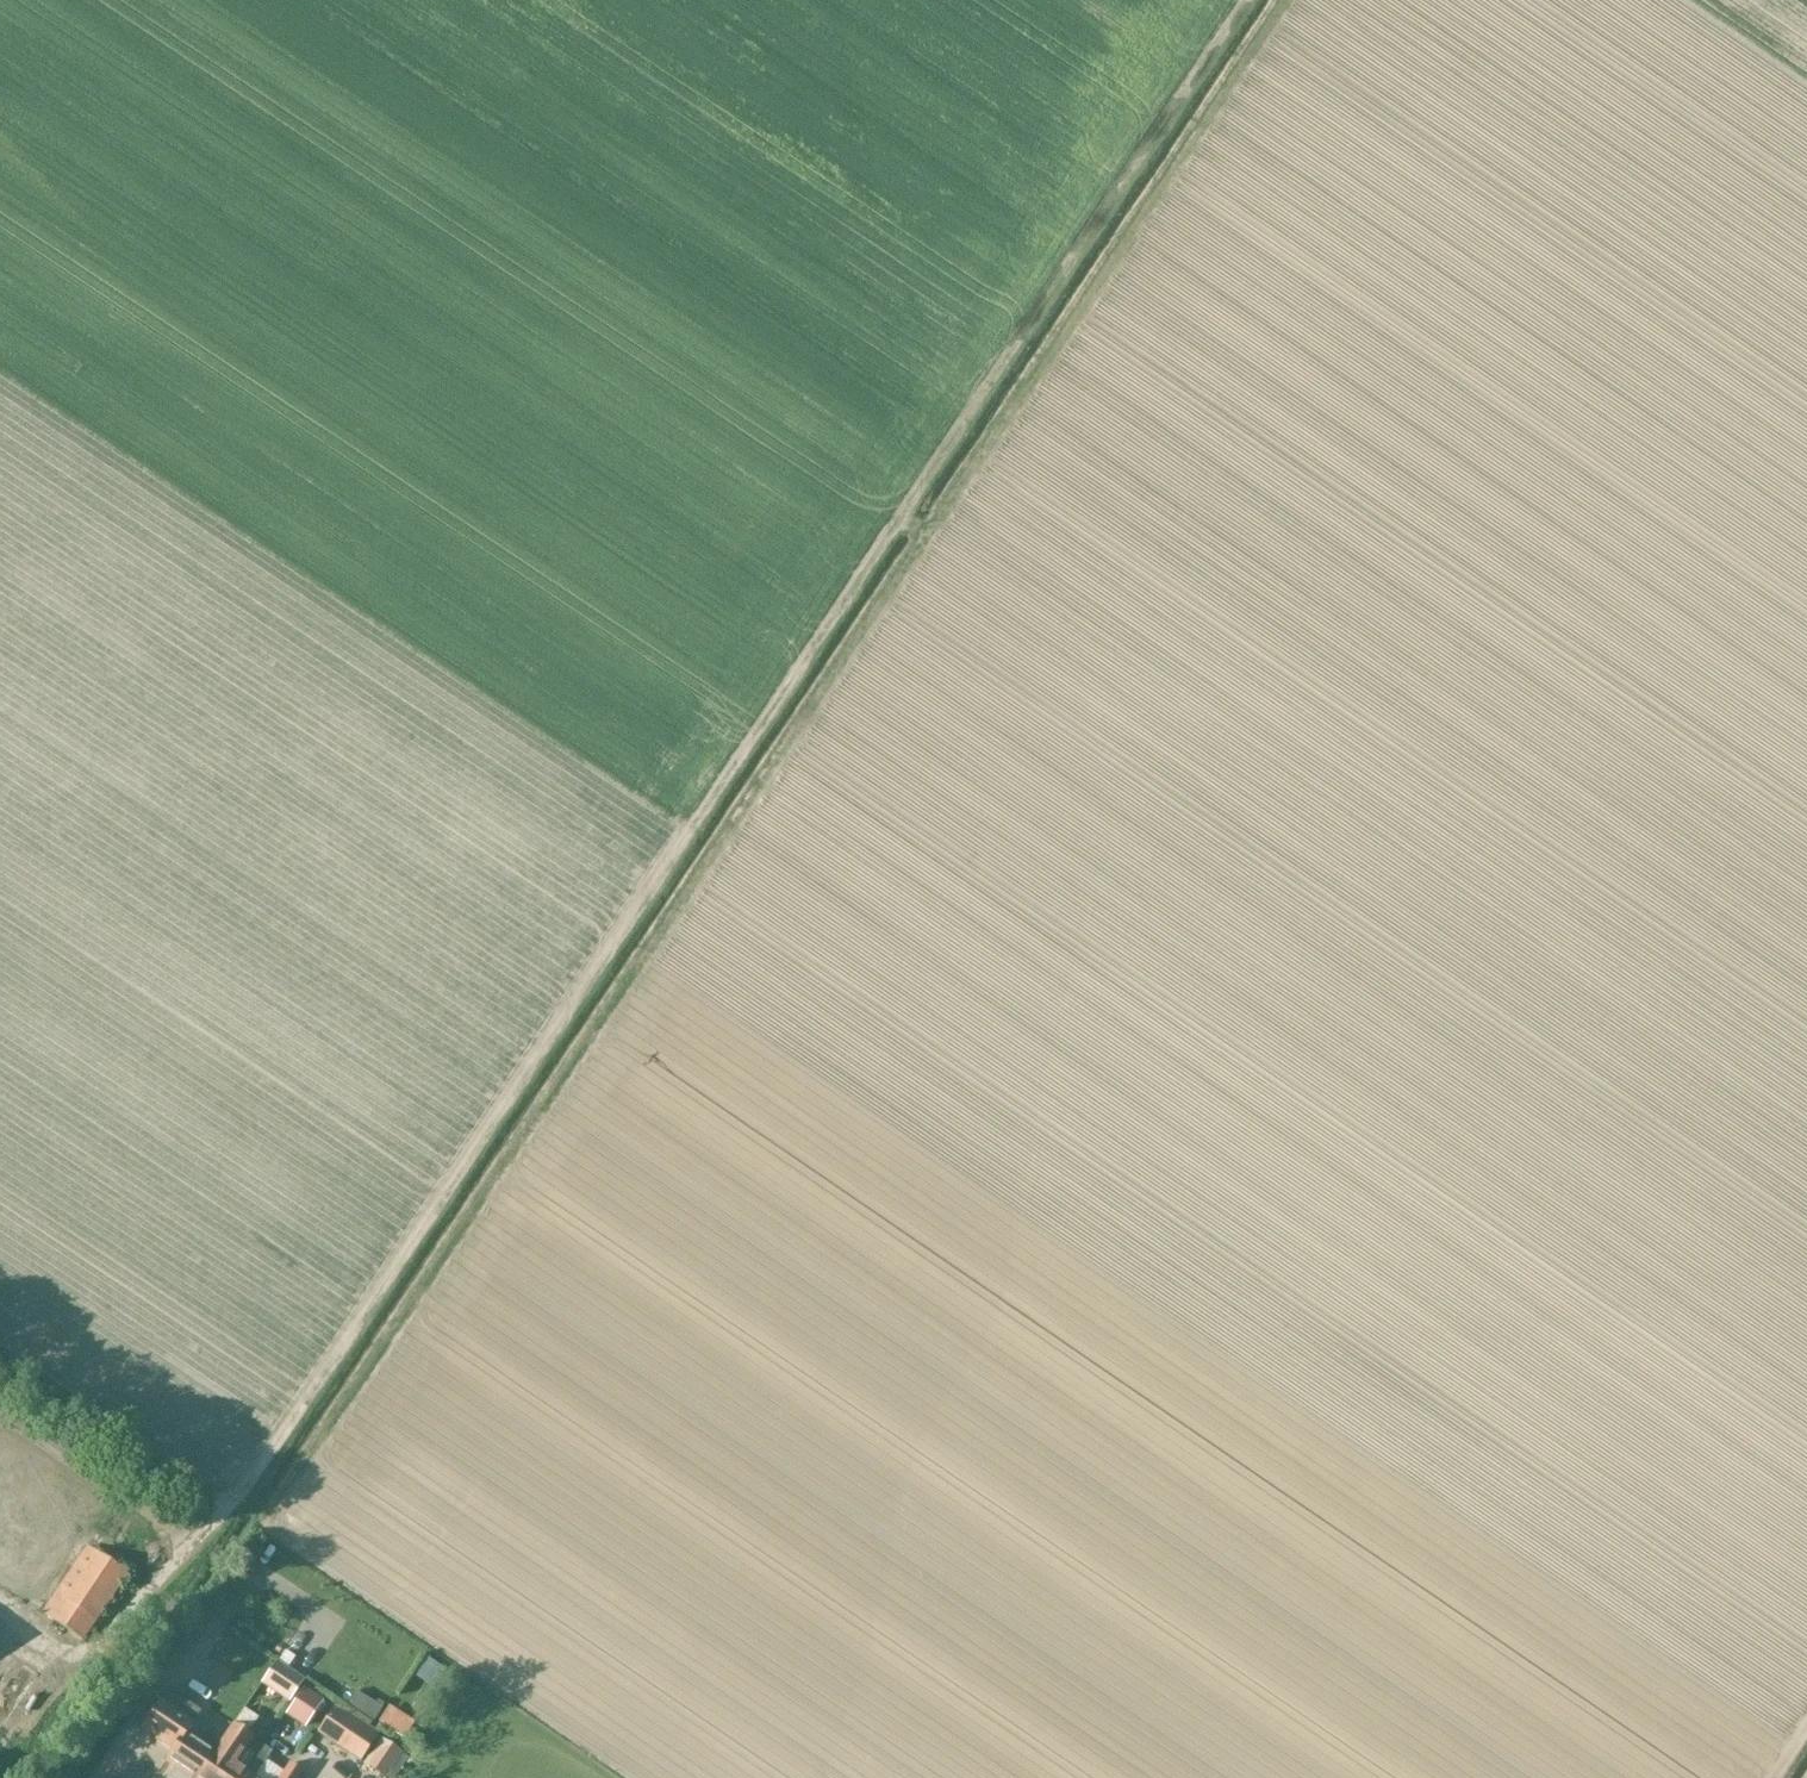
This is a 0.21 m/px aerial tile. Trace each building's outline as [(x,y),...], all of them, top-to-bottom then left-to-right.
[(82,1642),(109,1601),(126,1576),(87,1549),(42,1615),(82,1642)] [(229,1665),(240,1649),(219,1634),(207,1650),(229,1665)] [(276,1661),(261,1683),(290,1703),(304,1681),(276,1661)] [(215,1753),(187,1734),(201,1712),(168,1690),(142,1730),(173,1751),(165,1763),(188,1777),(198,1777),(215,1753)] [(242,1771),(234,1766),(252,1739),(233,1726),(215,1753),(198,1777),(240,1777),(244,1772),(242,1771)] [(271,1753),(260,1745),(242,1771),(244,1772),(240,1777),(255,1777),(271,1753)] [(301,1773),(288,1765),(279,1777),(298,1777),(301,1773)]
